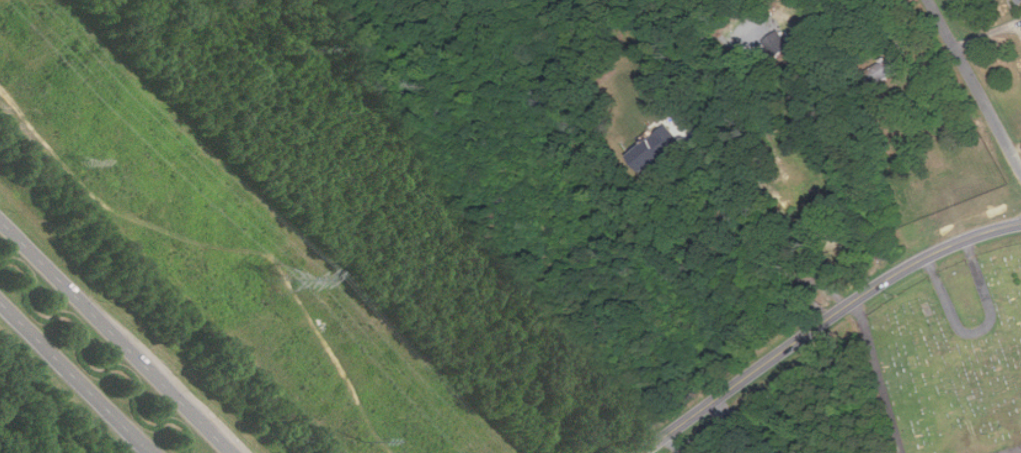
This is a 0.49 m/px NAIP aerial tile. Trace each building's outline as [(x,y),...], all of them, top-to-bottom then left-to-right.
[(792,47),(779,31),(765,41),(778,58),(792,47)] [(907,68),(897,53),(864,73),(874,88),(907,68)] [(669,125),(632,156),(649,176),(685,145),(669,125)]
